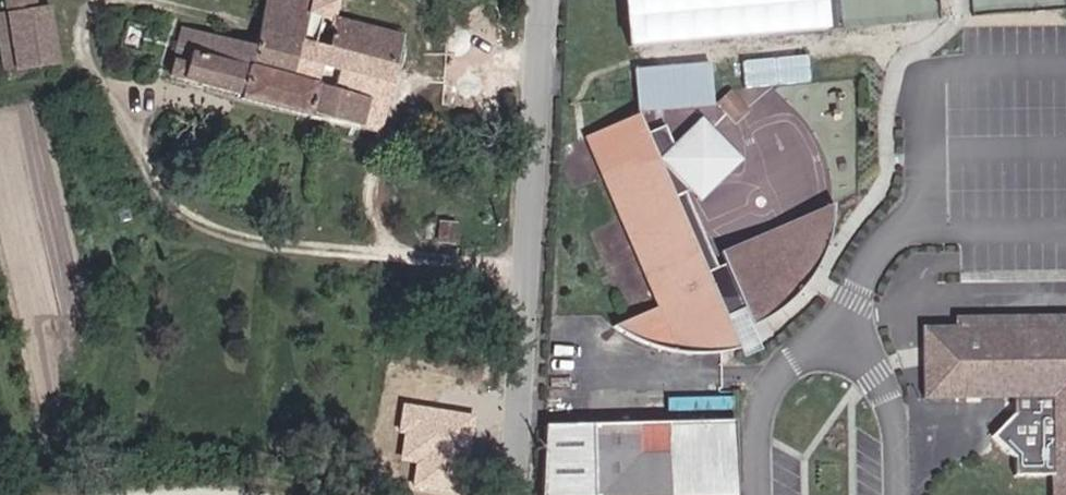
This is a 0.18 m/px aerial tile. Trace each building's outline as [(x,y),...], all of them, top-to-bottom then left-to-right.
[(8,16),(0,17),(0,47),(6,79),(68,68),(56,8),(43,7),(41,0),(6,0),(8,16)] [(338,0),(271,0),(257,48),(183,27),(168,78),(380,133),(405,33),(336,17),(338,0)] [(617,41),(823,27),(821,0),(614,0),(617,41)] [(713,64),(639,70),(642,113),(716,108),(713,64)] [(741,347),(640,117),(581,142),(656,309),(614,327),(632,338),(647,346),(671,351),(707,353),(741,347)] [(837,223),(839,206),(724,255),(755,327),(792,306),(819,275),(834,245),(837,223)] [(917,317),(919,406),(1008,403),(1010,416),(994,432),(991,455),(1005,471),(1006,489),(1040,493),(1040,494),(1065,494),(1065,313),(917,317)] [(406,400),(399,429),(426,436),(422,451),(470,464),(482,420),(406,400)] [(540,417),(538,494),(741,494),(742,421),(540,417)]
